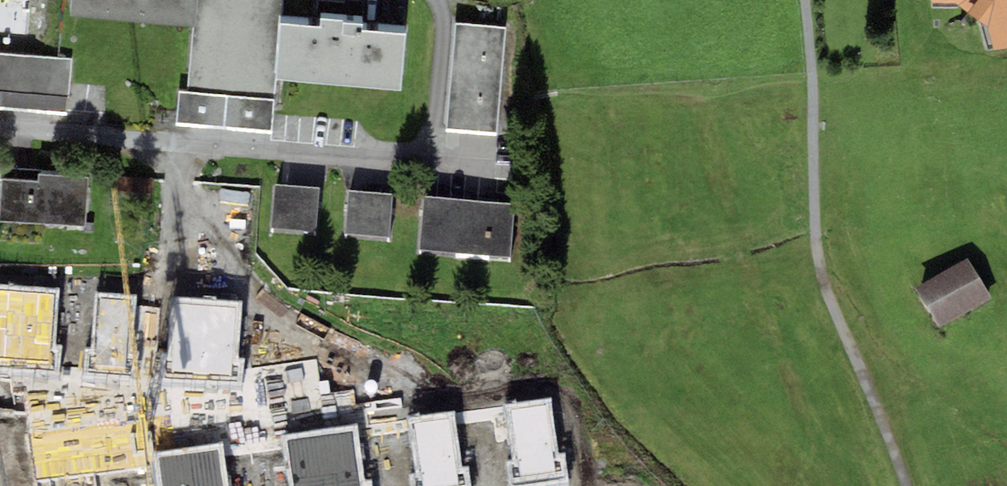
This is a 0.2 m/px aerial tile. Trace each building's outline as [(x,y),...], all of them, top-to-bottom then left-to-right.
[(69,15),(193,26),(199,27),(202,0),(71,0),(69,15)] [(199,27),(193,26),(186,92),(274,99),(273,77),(278,23),(281,0),(202,0),(199,27)] [(930,4),(958,3),(989,22),(994,52),(1006,48),(1006,0),(930,0),(930,4)] [(319,18),(318,27),(278,23),(273,77),(403,89),(408,35),(364,31),(365,23),(319,18)] [(498,135),(506,27),(456,24),(448,132),(498,135)] [(0,53),(0,110),(69,116),(74,59),(0,53)] [(176,125),(270,134),(274,99),(186,92),(179,92),(176,125)] [(1,179),(0,200),(0,222),(37,223),(86,226),(89,178),(40,175),(39,180),(1,179)] [(320,188),(274,184),(270,228),(315,233),(320,188)] [(394,195),(348,190),(343,236),(390,240),(394,195)] [(514,204),(423,195),(417,251),(508,260),(514,204)] [(997,306),(974,268),(922,299),(945,337),(997,306)] [(54,346),(57,289),(0,286),(0,377),(61,381),(63,347),(54,346)] [(98,292),(93,348),(86,348),(83,374),(134,379),(137,352),(130,351),(135,295),(98,292)] [(243,357),(236,357),(240,302),(171,297),(167,354),(159,353),(158,381),(242,384),(243,357)] [(559,456),(552,399),(506,404),(513,461),(506,462),(508,485),(555,485),(569,484),(566,455),(559,456)] [(462,469),(456,412),(410,417),(416,474),(409,475),(410,485),(471,485),(469,468),(462,469)] [(364,483),(357,426),(287,435),(293,485),(371,485),(370,482),(364,483)] [(223,445),(154,453),(158,485),(229,485),(223,445)]
